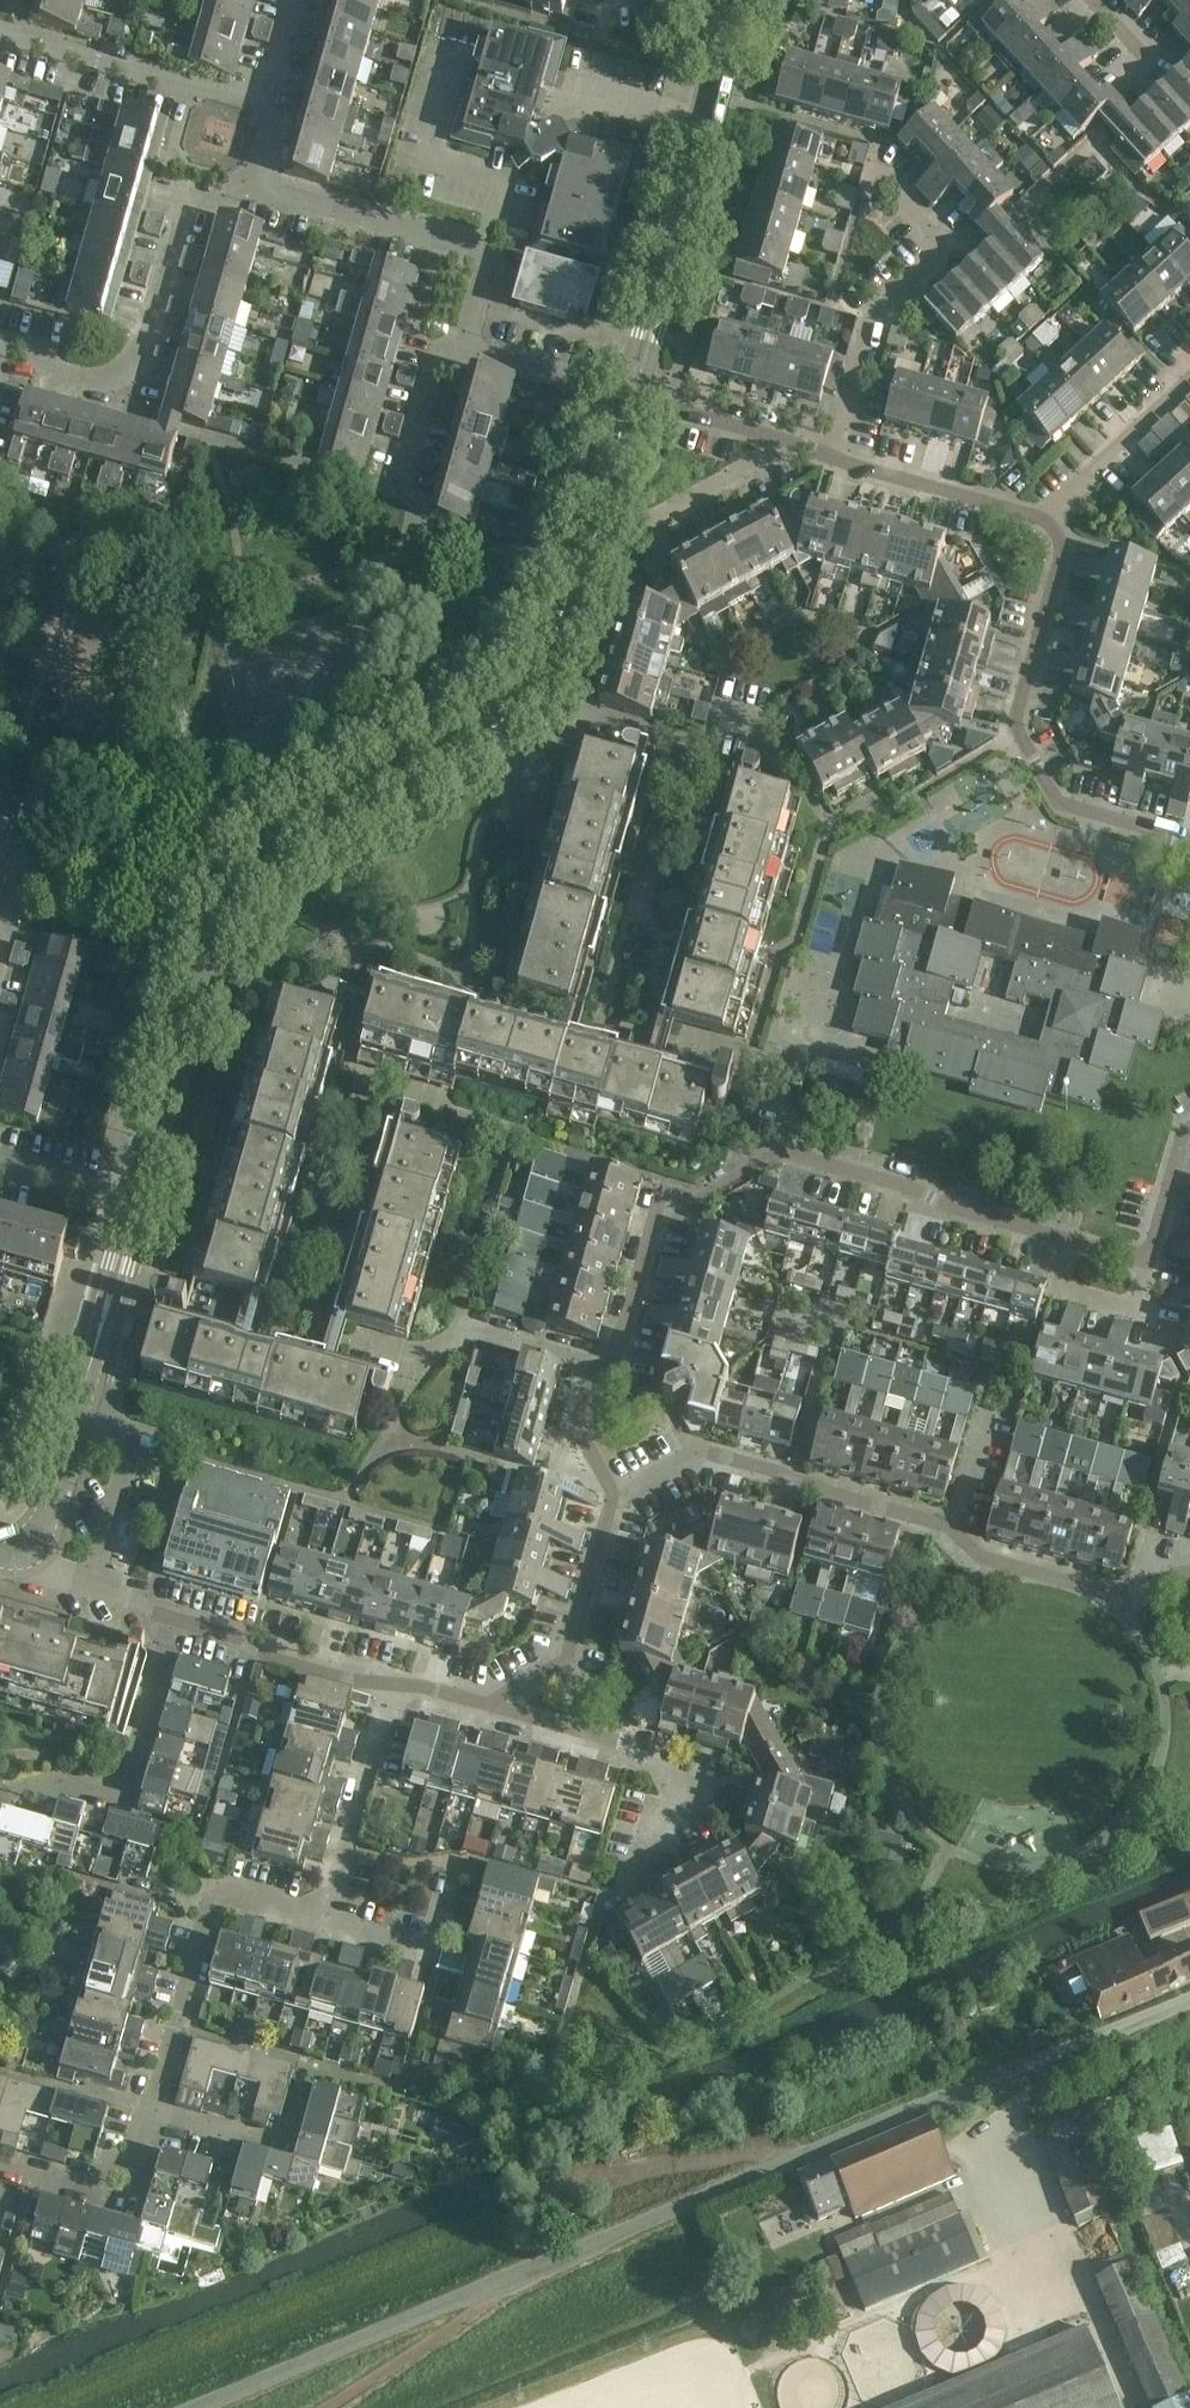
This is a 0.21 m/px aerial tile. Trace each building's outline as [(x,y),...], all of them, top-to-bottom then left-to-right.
[(32,23),(75,35),(76,34),(99,40),(102,29),(85,24),(84,28),(78,26),(82,9),(50,0),(38,0),(32,23)] [(82,9),(85,0),(50,0),(82,9)] [(204,16),(247,28),(254,3),(243,0),(208,0),(204,16)] [(327,24),(370,36),(377,11),(337,0),(334,0),(327,24)] [(377,11),(380,0),(337,0),(377,11)] [(527,10),(570,22),(576,0),(530,0),(527,10)] [(828,8),(847,11),(849,0),(830,0),(828,8)] [(1050,5),(1046,0),(1037,0),(1021,15),(1010,4),(1014,0),(997,0),(966,28),(977,39),(986,31),(1002,49),(1050,5)] [(1121,0),(1130,9),(1140,0),(1122,0),(1121,0)] [(1130,9),(1138,18),(1158,0),(1140,0),(1130,9)] [(1170,11),(1182,0),(1160,0),(1170,11)] [(1170,11),(1181,23),(1173,31),(1183,41),(1189,34),(1189,0),(1182,0),(1170,11)] [(1002,49),(1022,70),(1048,45),(1037,33),(1059,14),(1050,5),(1002,49)] [(925,30),(934,23),(922,10),(913,17),(925,30)] [(895,27),(896,16),(882,13),(877,16),(876,24),(895,27)] [(204,16),(197,41),(240,53),(247,28),(204,16)] [(253,30),(270,34),(273,24),(260,20),(255,23),(253,30)] [(842,40),(847,23),(836,20),(832,34),(834,38),(842,40)] [(847,23),(842,40),(849,42),(853,40),(857,26),(847,23)] [(934,23),(925,30),(938,44),(946,36),(934,23)] [(327,24),(320,49),(363,60),(370,36),(327,24)] [(270,34),(253,30),(251,37),(254,41),(267,45),(270,34)] [(296,41),(313,46),(315,39),(312,34),(299,31),(296,41)] [(555,195),(551,210),(543,207),(530,252),(567,262),(569,253),(602,263),(607,246),(613,248),(619,229),(612,227),(621,196),(629,198),(641,154),(605,144),(603,152),(570,143),(569,141),(582,134),(576,124),(563,131),(562,129),(553,126),(538,134),(530,132),(534,118),(540,120),(546,101),(539,99),(543,85),(551,87),(564,43),(528,33),(526,41),(492,32),(488,49),(480,46),(475,66),(482,68),(474,98),(465,96),(453,140),(489,151),(491,142),(524,151),(525,153),(513,160),(519,171),(531,164),(532,166),(541,168),(556,160),(564,162),(560,176),(553,174),(548,193),(555,195)] [(887,52),(891,35),(881,32),(877,46),(879,50),(887,52)] [(891,35),(887,52),(893,54),(898,51),(902,38),(891,35)] [(1022,70),(1041,91),(1089,47),(1081,38),(1059,57),(1048,45),(1022,70)] [(169,49),(166,59),(190,66),(190,67),(233,79),(240,53),(197,41),(193,55),(192,58),(186,57),(186,54),(169,49)] [(313,46),(296,41),(293,52),(306,56),(312,52),(313,46)] [(1041,91),(1060,112),(1087,88),(1076,76),(1097,56),(1089,47),(1041,91)] [(320,49),(313,73),(356,85),(363,60),(320,49)] [(799,109),(812,63),(789,56),(786,67),(775,64),(765,99),(799,109)] [(834,69),(821,115),(843,121),(856,75),(859,64),(837,58),(834,69)] [(1180,71),(1189,82),(1189,62),(1180,71)] [(834,69),(812,63),(799,109),(821,115),(834,69)] [(1163,87),(1189,116),(1189,82),(1180,71),(1163,87)] [(313,73),(306,98),(349,110),(356,85),(313,73)] [(0,74),(0,103),(2,103),(7,86),(13,88),(13,91),(30,96),(33,85),(9,78),(9,77),(0,74)] [(843,121),(865,127),(878,82),(856,75),(843,121)] [(282,92),(298,96),(299,97),(302,86),(285,81),(282,92)] [(878,82),(865,127),(889,134),(896,106),(907,109),(912,91),(878,82)] [(1146,102),(1179,137),(1189,127),(1189,116),(1163,87),(1146,102)] [(1087,88),(1060,112),(1062,114),(1054,121),(1073,142),(1081,134),(1098,119),(1116,102),(1107,92),(1098,100),(1087,88)] [(985,102),(978,95),(967,105),(967,110),(972,115),(985,102)] [(306,98),(299,123),(366,141),(369,131),(352,126),(351,129),(344,128),(345,125),(349,110),(306,98)] [(1001,99),(994,105),(1008,121),(1014,115),(1001,99)] [(1136,177),(1162,153),(1129,118),(1130,117),(1124,110),(1116,102),(1098,119),(1106,127),(1111,133),(1112,134),(1120,143),(1111,150),(1136,177)] [(1146,102),(1130,117),(1129,118),(1162,153),(1179,137),(1146,102)] [(160,148),(167,121),(124,109),(124,110),(100,103),(97,114),(115,119),(115,117),(121,118),(121,121),(116,135),(160,148)] [(927,157),(953,133),(933,111),(898,143),(907,153),(916,145),(927,157)] [(299,123),(292,147),(336,160),(340,143),(347,145),(346,148),(363,152),(366,141),(299,123)] [(814,167),(823,133),(788,124),(785,135),(774,132),(768,154),(814,167)] [(973,154),(953,133),(927,157),(938,169),(917,189),(925,198),(973,154)] [(153,172),(160,148),(116,135),(112,152),(106,150),(107,148),(89,143),(86,153),(153,172)] [(285,174),(329,186),(329,185),(352,192),(355,181),(338,176),(337,180),(330,178),(336,160),(292,147),(285,174)] [(857,147),(853,157),(862,160),(866,149),(857,147)] [(1053,170),(1067,157),(1062,151),(1057,151),(1045,161),(1053,170)] [(146,197),(153,172),(86,153),(83,164),(100,169),(101,166),(107,168),(102,185),(146,197)] [(807,190),(814,167),(768,154),(761,177),(807,190)] [(992,175),(973,154),(925,198),(933,207),(955,187),(965,199),(992,175)] [(1082,169),(1095,183),(1096,183),(1106,174),(1093,159),(1082,169)] [(1036,185),(1047,175),(1049,173),(1042,165),(1031,175),(1031,179),(1036,185)] [(968,219),(977,229),(996,212),(1013,197),(992,175),(965,199),(977,212),(968,219)] [(761,177),(755,199),(801,212),(807,190),(761,177)] [(102,185),(95,210),(139,222),(146,197),(102,185)] [(837,198),(854,203),(856,193),(843,189),(839,192),(837,198)] [(854,203),(837,198),(835,205),(837,209),(851,213),(854,203)] [(755,199),(749,221),(795,234),(801,212),(755,199)] [(95,210),(88,234),(132,247),(139,222),(95,210)] [(1024,279),(1050,255),(1026,228),(1018,236),(1003,221),(996,212),(977,229),(985,237),(991,245),(992,244),(1024,279)] [(145,223),(162,228),(165,218),(152,214),(147,216),(145,223)] [(286,236),(263,229),(263,228),(220,216),(212,243),(256,255),(260,240),(260,237),(267,239),(266,242),(283,247),(286,236)] [(749,221),(743,243),(789,256),(795,234),(749,221)] [(162,228),(145,223),(143,229),(147,235),(159,238),(162,228)] [(1179,229),(1153,253),(1185,288),(1189,283),(1189,241),(1179,229)] [(824,242),(841,247),(844,236),(831,232),(826,235),(824,242)] [(88,234),(81,260),(125,272),(132,247),(88,234)] [(12,240),(5,265),(17,269),(17,268),(24,244),(12,240)] [(841,247),(824,242),(822,249),(825,253),(838,257),(841,247)] [(212,243),(206,267),(249,279),(256,255),(212,243)] [(789,256),(743,243),(733,277),(768,287),(771,276),(782,279),(789,256)] [(1008,295),(1024,279),(992,244),(991,245),(975,259),(1008,295)] [(182,260),(199,265),(201,258),(198,253),(185,249),(182,260)] [(1168,303),(1185,288),(1153,253),(1136,268),(1168,303)] [(420,272),(376,260),(376,261),(353,255),(350,266),(367,271),(367,268),(374,270),(369,286),(412,299),(420,272)] [(991,310),(1008,295),(975,259),(958,275),(991,310)] [(118,297),(125,272),(81,260),(74,284),(118,297)] [(199,265),(182,260),(179,270),(192,274),(197,271),(199,265)] [(521,296),(519,307),(566,320),(569,311),(578,313),(578,312),(595,289),(597,279),(528,260),(528,261),(531,262),(528,271),(522,283),(521,296)] [(131,273),(148,278),(151,267),(139,264),(132,266),(131,273)] [(206,267),(199,292),(242,304),(249,279),(206,267)] [(1151,319),(1168,303),(1136,268),(1119,284),(1151,319)] [(148,278),(131,273),(129,279),(132,285),(145,288),(148,278)] [(974,326),(991,310),(958,275),(941,290),(974,326)] [(111,322),(118,297),(74,284),(69,301),(64,300),(65,297),(47,292),(44,303),(67,309),(67,310),(111,322)] [(1119,284),(1093,308),(1117,334),(1126,327),(1133,335),(1151,319),(1119,284)] [(406,324),(412,299),(369,286),(364,304),(358,302),(359,299),(341,294),(339,304),(406,324)] [(750,308),(755,290),(745,288),(741,301),(743,306),(750,308)] [(755,290),(750,308),(756,310),(761,307),(765,293),(755,290)] [(956,342),(974,326),(941,290),(915,314),(928,328),(937,321),(956,342)] [(199,292),(192,316),(235,329),(242,304),(199,292)] [(168,310),(185,315),(187,307),(184,303),(171,299),(168,310)] [(794,320),(799,303),(789,300),(785,313),(788,318),(794,320)] [(799,303),(794,320),(801,322),(806,319),(810,306),(799,303)] [(398,349),(406,324),(339,304),(336,315),(353,320),(354,318),(360,319),(359,322),(355,336),(398,349)] [(1024,313),(1036,326),(1044,319),(1035,309),(1029,308),(1024,313)] [(305,309),(301,320),(307,321),(310,311),(305,309)] [(185,315),(168,310),(165,321),(178,325),(183,321),(185,315)] [(1189,327),(1189,313),(1187,310),(1180,316),(1189,327)] [(1036,326),(1024,313),(1018,318),(1018,323),(1028,334),(1036,326)] [(192,316),(185,342),(228,354),(235,329),(192,316)] [(1180,316),(1173,323),(1186,336),(1189,332),(1189,327),(1180,316)] [(730,378),(743,332),(709,323),(704,341),(715,344),(707,372),(730,378)] [(1040,330),(1053,344),(1058,339),(1058,334),(1048,323),(1040,330)] [(889,338),(906,343),(909,334),(891,329),(889,338)] [(1053,344),(1040,330),(1032,338),(1042,349),(1047,349),(1053,344)] [(1104,330),(1086,346),(1118,381),(1144,357),(1131,343),(1123,351),(1104,330)] [(765,339),(743,332),(730,378),(752,385),(765,339)] [(355,336),(348,361),(392,373),(398,349),(355,336)] [(906,343),(889,338),(886,347),(904,352),(906,343)] [(752,385),(774,391),(787,345),(765,339),(752,385)] [(185,342),(177,367),(221,379),(221,378),(228,354),(185,342)] [(1004,359),(1017,348),(1011,342),(1007,342),(997,351),(1004,359)] [(774,391),(796,397),(809,351),(787,345),(774,391)] [(1101,397),(1118,381),(1086,346),(1069,362),(1101,397)] [(1017,348),(1004,359),(1012,367),(1021,359),(1021,353),(1017,348)] [(154,361),(170,365),(171,365),(174,354),(157,349),(154,361)] [(809,351),(796,397),(819,404),(823,393),(833,396),(843,361),(809,351)] [(348,361),(341,386),(385,398),(392,373),(348,361)] [(1084,412),(1101,397),(1069,362),(1052,377),(1084,412)] [(397,375),(415,380),(418,369),(405,365),(399,367),(397,375)] [(177,367),(170,392),(214,404),(218,390),(219,387),(225,389),(224,392),(241,396),(244,385),(221,378),(221,379),(177,367)] [(514,379),(472,367),(465,393),(508,405),(512,389),(519,391),(518,392),(535,397),(538,387),(514,380),(514,379)] [(921,383),(887,373),(881,391),(892,394),(884,422),(908,429),(921,383)] [(415,380),(397,375),(395,382),(399,387),(412,391),(415,380)] [(1067,428),(1084,412),(1052,377),(1035,393),(1067,428)] [(283,381),(280,395),(293,398),(296,388),(293,384),(283,381)] [(908,429),(930,435),(943,389),(921,383),(908,429)] [(341,386),(334,411),(378,423),(385,398),(341,386)] [(930,435),(952,441),(965,395),(943,389),(930,435)] [(215,423),(209,421),(214,404),(170,392),(163,417),(182,423),(206,430),(206,429),(230,435),(233,424),(216,420),(215,423)] [(465,393),(458,418),(501,430),(508,405),(465,393)] [(1067,428),(1035,393),(1017,409),(1025,417),(1017,425),(1041,452),(1067,428)] [(52,402),(26,394),(19,420),(7,461),(19,465),(24,449),(20,447),(22,440),(39,445),(52,402)] [(965,395),(952,441),(986,451),(996,416),(985,412),(988,402),(965,395)] [(434,412),(451,417),(453,409),(450,405),(437,401),(434,412)] [(78,409),(52,402),(39,445),(57,450),(56,457),(52,456),(48,472),(58,475),(78,409)] [(1189,423),(1189,409),(1185,404),(1178,410),(1189,423)] [(102,416),(78,409),(58,475),(70,479),(74,463),(70,462),(72,454),(90,459),(102,416)] [(1189,423),(1178,410),(1171,416),(1183,429),(1189,423)] [(334,411),(327,435),(371,448),(378,423),(334,411)] [(451,417),(434,412),(432,423),(444,426),(449,423),(451,417)] [(383,425),(401,430),(404,419),(391,415),(385,418),(383,425)] [(127,423),(102,416),(90,459),(107,464),(105,470),(102,469),(97,487),(107,489),(127,423)] [(150,429),(139,473),(165,480),(179,431),(182,423),(163,417),(161,425),(159,432),(150,429)] [(458,418),(451,443),(494,455),(501,430),(458,418)] [(150,429),(127,423),(107,489),(118,493),(125,469),(139,473),(150,429)] [(401,430),(383,425),(381,432),(384,437),(398,441),(401,430)] [(320,462),(363,474),(371,448),(327,435),(322,454),(316,452),(317,449),(300,444),(297,454),(321,461),(320,462)] [(1144,442),(1156,455),(1163,448),(1151,435),(1144,442)] [(185,440),(182,450),(199,454),(202,445),(185,440)] [(1156,455),(1144,442),(1137,448),(1149,461),(1156,455)] [(451,443),(444,468),(487,480),(494,455),(451,443)] [(421,461),(437,466),(439,459),(436,454),(424,451),(421,461)] [(1183,451),(1166,466),(1189,492),(1189,458),(1183,451)] [(437,466),(421,461),(418,472),(430,476),(435,473),(437,466)] [(1149,482),(1182,517),(1189,509),(1189,492),(1166,466),(1149,482)] [(444,468),(437,492),(480,504),(487,480),(444,468)] [(1131,514),(1156,541),(1182,517),(1149,482),(1132,498),(1139,506),(1131,514)] [(429,519),(473,531),(473,530),(496,537),(499,526),(483,522),(482,524),(475,523),(476,519),(480,504),(437,492),(429,519)] [(820,576),(840,505),(825,501),(823,509),(811,506),(804,530),(791,527),(780,533),(779,534),(798,569),(811,562),(823,565),(820,576)] [(780,533),(763,504),(749,512),(753,520),(743,525),(769,572),(781,566),(786,576),(798,569),(779,534),(780,533)] [(850,572),(864,521),(853,517),(856,509),(840,505),(820,576),(834,580),(837,569),(850,572)] [(864,521),(850,572),(863,576),(860,587),(873,591),(893,520),(878,515),(875,524),(864,521)] [(902,587),(917,535),(906,532),(908,524),(893,520),(873,591),(886,594),(889,583),(902,587)] [(769,572),(743,525),(733,531),(729,523),(715,531),(751,596),(763,589),(757,579),(769,572)] [(917,535),(902,587),(914,590),(924,608),(959,588),(949,571),(937,568),(946,535),(930,530),(928,538),(917,535)] [(728,608),(751,596),(715,531),(701,539),(705,546),(695,552),(728,611),(729,610),(728,608)] [(667,558),(679,581),(699,616),(702,622),(715,615),(713,612),(725,605),(728,611),(695,552),(685,558),(681,550),(667,558)] [(1110,552),(1106,567),(1076,559),(1073,568),(1149,589),(1156,565),(1110,552)] [(1101,585),(1097,600),(1143,613),(1149,589),(1073,568),(1071,576),(1101,585)] [(617,609),(613,624),(683,644),(684,643),(673,640),(676,629),(688,622),(699,616),(679,581),(656,594),(653,606),(628,599),(625,611),(617,609)] [(919,633),(990,653),(995,638),(986,636),(990,624),(965,617),(968,605),(959,588),(924,608),(934,625),(931,636),(920,633),(919,633)] [(1097,600),(1093,615),(1063,606),(1060,614),(1090,623),(1136,636),(1143,613),(1097,600)] [(767,617),(772,625),(789,616),(785,607),(767,617)] [(1088,632),(1084,647),(1129,660),(1136,636),(1090,623),(1060,614),(1057,623),(1088,632)] [(613,624),(608,639),(617,641),(614,653),(665,667),(669,654),(680,657),(683,644),(613,624)] [(990,653),(919,633),(916,647),(927,650),(923,663),(974,677),(978,666),(986,669),(990,653)] [(1084,647),(1080,661),(1049,653),(1047,662),(1077,670),(1123,683),(1129,660),(1084,647)] [(672,683),(661,680),(665,667),(614,653),(611,664),(602,662),(598,677),(669,696),(672,683)] [(1123,683),(1077,670),(1047,662),(1044,671),(1074,679),(1070,695),(1094,701),(1089,719),(1095,729),(1120,715),(1116,707),(1123,683)] [(974,677),(923,663),(919,676),(908,673),(904,686),(975,706),(980,691),(971,688),(974,677)] [(654,706),(665,709),(669,696),(598,677),(594,692),(602,694),(599,706),(650,720),(654,706)] [(975,706),(904,686),(904,687),(915,690),(912,701),(899,708),(918,743),(919,743),(932,736),(935,724),(959,731),(963,719),(971,721),(975,706)] [(869,711),(905,776),(919,768),(915,760),(926,754),(919,743),(918,743),(899,708),(887,715),(881,705),(869,711)] [(905,776),(869,711),(857,718),(863,728),(852,734),(845,722),(844,722),(871,769),(870,769),(877,782),(887,776),(892,783),(905,776)] [(1128,805),(1136,776),(1149,730),(1125,723),(1120,715),(1095,729),(1101,740),(1118,745),(1112,769),(1127,773),(1119,802),(1128,805)] [(815,726),(851,790),(864,782),(860,775),(870,769),(871,769),(844,722),(832,729),(827,719),(815,726)] [(796,749),(822,796),(833,790),(837,797),(851,790),(815,726),(803,732),(809,742),(796,749)] [(1172,736),(1149,730),(1136,776),(1128,805),(1137,807),(1145,778),(1159,782),(1172,736)] [(1180,800),(1183,789),(1189,764),(1189,741),(1172,736),(1159,782),(1175,786),(1166,815),(1175,818),(1180,800)] [(258,738),(241,742),(245,758),(261,755),(258,738)] [(523,1016),(575,1031),(579,1020),(620,875),(632,879),(639,856),(626,852),(654,751),(630,744),(628,744),(626,745),(624,746),(623,748),(622,749),(622,752),(622,754),(623,756),(625,757),(627,758),(637,761),(635,766),(574,749),(507,987),(530,994),(526,1005),(523,1016)] [(681,935),(658,1017),(734,1039),(801,801),(739,783),(741,778),(751,781),(753,781),(755,780),(757,779),(759,777),(759,775),(760,773),(759,771),(758,769),(756,767),(754,767),(730,760),(688,912),(675,909),(669,931),(681,935)] [(1183,789),(1180,800),(1175,818),(1184,820),(1189,798),(1189,764),(1183,789)] [(204,820),(199,822),(204,831),(208,829),(204,820)] [(1045,1096),(1061,1101),(1098,1112),(1108,1077),(1125,1082),(1135,1047),(1153,1052),(1160,1027),(1163,1015),(1137,1008),(1147,973),(1129,969),(1139,934),(1102,923),(1097,941),(959,902),(950,899),(955,882),(901,866),(893,894),(884,892),(874,925),(866,923),(855,959),(864,961),(854,996),(863,999),(853,1034),(906,1049),(901,1067),(971,1086),(969,1095),(1040,1115),(1045,1096)] [(43,936),(36,963),(79,975),(87,949),(43,936)] [(13,956),(29,960),(31,954),(29,949),(16,945),(13,956)] [(29,960),(13,956),(10,966),(24,970),(27,967),(29,960)] [(72,999),(79,975),(36,963),(29,987),(72,999)] [(726,1100),(734,1072),(720,1068),(719,1072),(628,1046),(631,1034),(609,1027),(605,1040),(575,1031),(523,1016),(486,1007),(489,994),(467,988),(464,1000),(367,973),(360,999),(331,991),(329,990),(326,991),(324,992),(323,994),(322,995),(322,998),(322,1000),(323,1002),(325,1003),(327,1004),(337,1007),(336,1012),(349,1016),(351,1011),(370,1017),(360,1053),(692,1146),(709,1084),(715,1086),(712,1096),(712,1098),(713,1101),(714,1103),(716,1104),(718,1105),(720,1105),(722,1104),(724,1103),(725,1101),(726,1100)] [(65,1025),(70,1008),(72,999),(29,987),(22,1012),(65,1025)] [(15,1010),(17,1004),(15,998),(2,994),(0,1001),(0,1005),(15,1010)] [(349,1016),(336,1012),(274,995),(193,1280),(269,1301),(305,1172),(318,1175),(325,1153),(312,1149),(349,1016)] [(22,1012),(15,1037),(82,1056),(85,1045),(68,1040),(67,1043),(60,1041),(65,1025),(22,1012)] [(15,1037),(8,1062),(51,1074),(55,1060),(56,1056),(63,1058),(62,1062),(79,1067),(82,1056),(15,1037)] [(823,1061),(819,1075),(872,1091),(874,1091),(878,1077),(823,1061)] [(8,1062),(1,1087),(67,1106),(70,1096),(53,1091),(53,1093),(46,1091),(51,1074),(8,1062)] [(0,1090),(0,1114),(36,1125),(42,1106),(48,1108),(47,1112),(64,1116),(67,1106),(1,1087),(0,1090)] [(346,1323),(407,1340),(461,1150),(399,1133),(401,1127),(411,1130),(413,1130),(416,1130),(418,1129),(419,1127),(420,1125),(420,1123),(419,1121),(418,1119),(417,1117),(415,1117),(391,1110),(361,1214),(348,1210),(342,1233),(355,1236),(331,1319),(332,1319),(346,1323)] [(742,1138),(756,1141),(761,1122),(747,1118),(742,1138)] [(516,1175),(530,1179),(634,1209),(642,1182),(538,1152),(533,1169),(519,1165),(516,1175)] [(627,1235),(634,1209),(530,1179),(523,1206),(627,1235)] [(789,1241),(800,1202),(775,1195),(768,1219),(757,1216),(747,1221),(756,1238),(764,1234),(789,1241)] [(500,1200),(498,1209),(508,1211),(512,1209),(513,1209),(514,1204),(500,1200)] [(1182,1201),(1180,1209),(1189,1212),(1189,1203),(1182,1201)] [(825,1209),(800,1202),(789,1241),(814,1248),(825,1209)] [(620,1261),(627,1235),(523,1206),(516,1232),(620,1261)] [(850,1216),(825,1209),(814,1248),(839,1255),(850,1216)] [(497,1214),(494,1225),(515,1231),(519,1217),(517,1216),(507,1222),(503,1216),(497,1214)] [(875,1223),(850,1216),(839,1255),(864,1262),(875,1223)] [(5,1276),(6,1274),(27,1280),(26,1282),(53,1290),(63,1257),(75,1261),(82,1238),(69,1234),(63,1255),(48,1251),(54,1230),(18,1219),(12,1241),(0,1238),(0,1275),(5,1276)] [(696,1254),(742,1266),(749,1242),(756,1238),(747,1221),(737,1227),(734,1238),(703,1229),(696,1254)] [(900,1230),(875,1223),(864,1262),(888,1269),(885,1280),(886,1280),(900,1230)] [(886,1280),(910,1287),(921,1248),(897,1241),(900,1230),(886,1280)] [(516,1232),(508,1258),(612,1287),(620,1261),(516,1232)] [(1172,1239),(1169,1248),(1189,1253),(1189,1244),(1172,1239)] [(946,1255),(921,1248),(910,1287),(935,1294),(946,1255)] [(1169,1248),(1167,1257),(1189,1264),(1189,1253),(1169,1248)] [(735,1290),(742,1266),(696,1254),(692,1268),(662,1260),(660,1269),(735,1290)] [(971,1262),(946,1255),(935,1294),(960,1301),(971,1262)] [(508,1258),(501,1284),(605,1313),(612,1287),(508,1258)] [(996,1269),(971,1262),(960,1301),(985,1308),(996,1269)] [(729,1313),(735,1290),(660,1269),(657,1278),(687,1286),(683,1301),(729,1313)] [(1021,1276),(996,1269),(985,1308),(1010,1315),(1021,1276)] [(804,1290),(806,1280),(789,1275),(786,1285),(804,1290)] [(1035,1322),(1045,1287),(1046,1283),(1021,1276),(1010,1315),(1035,1322)] [(806,1280),(804,1290),(821,1294),(824,1285),(806,1280)] [(605,1313),(501,1284),(493,1311),(523,1320),(528,1301),(548,1307),(550,1311),(546,1326),(597,1341),(605,1313)] [(1170,1288),(1167,1298),(1189,1304),(1189,1294),(1170,1288)] [(854,1304),(856,1294),(840,1289),(837,1299),(854,1304)] [(157,1293),(156,1293),(155,1294),(153,1295),(151,1296),(151,1298),(150,1301),(151,1302),(151,1303),(152,1305),(154,1306),(156,1307),(160,1308),(138,1383),(353,1444),(370,1382),(376,1384),(373,1394),(372,1397),(373,1399),(374,1401),(376,1402),(377,1403),(380,1403),(382,1403),(384,1402),(385,1400),(386,1398),(393,1374),(291,1345),(295,1333),(272,1326),(269,1339),(183,1315),(187,1301),(159,1293),(157,1293)] [(856,1294),(854,1304),(871,1308),(873,1299),(856,1294)] [(1167,1298),(1164,1307),(1184,1312),(1189,1314),(1189,1304),(1167,1298)] [(683,1301),(679,1315),(649,1307),(646,1316),(722,1337),(740,1343),(742,1337),(724,1331),(729,1313),(683,1301)] [(1055,1385),(1068,1339),(1077,1309),(1068,1307),(1060,1337),(1044,1332),(1031,1378),(1055,1385)] [(1091,1346),(1077,1342),(1081,1331),(1086,1311),(1077,1309),(1068,1339),(1055,1385),(1078,1391),(1091,1346)] [(885,1313),(882,1324),(899,1328),(902,1318),(885,1313)] [(674,1333),(669,1348),(716,1361),(716,1360),(722,1337),(646,1316),(644,1324),(674,1333)] [(916,1333),(919,1323),(902,1318),(899,1328),(916,1333)] [(1106,1350),(1091,1346),(1078,1391),(1102,1398),(1115,1352),(1123,1322),(1115,1320),(1109,1339),(1106,1350)] [(1138,1359),(1124,1355),(1132,1325),(1123,1322),(1115,1352),(1102,1398),(1125,1405),(1138,1359)] [(932,1338),(948,1343),(951,1333),(935,1328),(932,1338)] [(1184,1354),(1177,1358),(1186,1375),(1189,1372),(1189,1332),(1184,1354)] [(966,1348),(969,1337),(951,1333),(948,1343),(946,1351),(962,1356),(964,1348),(966,1348)] [(772,1349),(789,1353),(792,1344),(775,1339),(772,1349)] [(984,1341),(981,1352),(998,1357),(1001,1346),(984,1341)] [(792,1344),(789,1353),(789,1354),(806,1359),(809,1348),(792,1344)] [(1016,1362),(1019,1351),(1001,1346),(998,1357),(1016,1362)] [(728,1381),(716,1361),(669,1348),(662,1374),(678,1379),(682,1385),(666,1394),(663,1404),(673,1406),(689,1397),(693,1404),(688,1421),(715,1428),(728,1381)] [(789,1353),(772,1349),(769,1359),(786,1364),(789,1354),(789,1353)] [(469,1369),(480,1372),(485,1355),(474,1352),(469,1369)] [(837,1475),(869,1362),(842,1354),(834,1383),(852,1388),(843,1417),(839,1420),(825,1416),(810,1467),(837,1475)] [(515,1382),(554,1393),(561,1367),(522,1356),(515,1382)] [(1125,1405),(1147,1411),(1143,1423),(1163,1428),(1171,1397),(1155,1393),(1158,1381),(1169,1384),(1179,1378),(1170,1361),(1162,1365),(1138,1359),(1125,1405)] [(895,1369),(869,1362),(837,1475),(863,1482),(895,1369)] [(480,1372),(469,1369),(465,1385),(475,1388),(480,1372)] [(895,1369),(863,1482),(890,1489),(890,1487),(921,1376),(895,1369)] [(921,1376),(890,1487),(890,1489),(916,1497),(948,1384),(921,1376)] [(715,1428),(739,1435),(750,1396),(726,1390),(728,1382),(728,1381),(715,1428)] [(515,1382),(508,1407),(547,1418),(554,1393),(515,1382)] [(943,1504),(975,1391),(948,1384),(916,1497),(943,1504)] [(775,1403),(750,1396),(739,1435),(764,1442),(775,1403)] [(455,1418),(466,1421),(471,1404),(460,1401),(455,1418)] [(775,1403),(764,1442),(790,1449),(801,1411),(775,1403)] [(508,1407),(501,1432),(540,1442),(547,1418),(508,1407)] [(466,1421),(455,1418),(451,1435),(462,1438),(466,1421)] [(987,1539),(1013,1546),(1030,1487),(1045,1433),(1018,1425),(987,1539)] [(533,1468),(540,1442),(501,1432),(494,1457),(533,1468)] [(1030,1487),(1013,1546),(1040,1554),(1058,1487),(1072,1440),(1045,1433),(1030,1487)] [(1072,1440),(1058,1487),(1040,1554),(1066,1561),(1098,1448),(1072,1440)] [(1092,1568),(1115,1487),(1124,1455),(1098,1448),(1066,1561),(1092,1568)] [(1189,1475),(1189,1453),(1189,1456),(1171,1451),(1158,1497),(1172,1501),(1163,1531),(1172,1534),(1182,1504),(1189,1475)] [(1124,1455),(1115,1487),(1092,1568),(1119,1576),(1134,1525),(1119,1520),(1116,1516),(1125,1487),(1143,1492),(1151,1463),(1124,1455)] [(165,1568),(261,1595),(290,1492),(262,1484),(262,1485),(194,1466),(165,1568)] [(508,1473),(501,1496),(513,1500),(558,1513),(562,1499),(574,1503),(592,1508),(595,1498),(577,1492),(565,1489),(547,1484),(544,1483),(519,1476),(508,1473)] [(1182,1504),(1172,1534),(1181,1536),(1189,1506),(1189,1475),(1182,1504)] [(319,1512),(322,1502),(305,1497),(303,1507),(319,1512)] [(735,1565),(749,1513),(738,1510),(740,1502),(724,1497),(715,1530),(702,1527),(690,1534),(710,1569),(723,1562),(735,1565)] [(554,1527),(558,1513),(513,1500),(506,1524),(582,1545),(585,1536),(554,1527)] [(322,1502),(319,1512),(336,1516),(339,1506),(322,1502)] [(757,1583),(777,1512),(762,1508),(760,1516),(749,1513),(735,1565),(747,1568),(744,1579),(757,1583)] [(366,1525),(369,1515),(352,1510),(350,1520),(366,1525)] [(816,1621),(845,1518),(819,1510),(804,1562),(820,1566),(822,1570),(816,1590),(798,1585),(790,1614),(816,1621)] [(777,1512),(757,1583),(771,1587),(774,1576),(788,1580),(802,1528),(790,1525),(793,1517),(777,1512)] [(369,1515),(366,1525),(382,1530),(385,1520),(369,1515)] [(872,1525),(845,1518),(816,1621),(843,1629),(872,1525)] [(413,1538),(415,1528),(398,1524),(396,1534),(413,1538)] [(506,1524),(499,1547),(545,1560),(550,1545),(580,1554),(582,1545),(506,1524)] [(872,1525),(843,1629),(870,1637),(878,1607),(875,1606),(882,1583),(885,1584),(899,1533),(872,1525)] [(415,1528),(413,1538),(430,1543),(432,1533),(415,1528)] [(642,1573),(693,1588),(697,1576),(710,1569),(690,1534),(678,1541),(674,1553),(641,1544),(637,1560),(645,1562),(642,1573)] [(443,1547),(460,1552),(463,1542),(446,1537),(443,1547)] [(460,1552),(443,1547),(440,1557),(457,1562),(460,1552)] [(499,1547),(493,1571),(569,1592),(572,1582),(541,1574),(545,1560),(499,1547)] [(306,1557),(282,1550),(269,1596),(293,1603),(306,1557)] [(329,1564),(306,1557),(293,1603),(316,1609),(329,1564)] [(340,1616),(363,1623),(376,1577),(380,1565),(356,1558),(353,1570),(340,1616)] [(353,1570),(329,1564),(316,1609),(340,1616),(353,1570)] [(363,1623),(387,1629),(400,1583),(402,1573),(391,1570),(389,1580),(376,1577),(363,1623)] [(569,1592),(493,1571),(486,1595),(478,1599),(493,1624),(503,1618),(508,1601),(532,1608),(536,1592),(566,1600),(569,1592)] [(626,1597),(697,1617),(701,1604),(690,1601),(693,1588),(642,1573),(639,1584),(631,1582),(626,1597)] [(423,1590),(400,1583),(387,1629),(410,1636),(423,1590)] [(447,1596),(423,1590),(410,1636),(434,1642),(447,1596)] [(447,1596),(434,1642),(458,1649),(465,1625),(482,1630),(493,1624),(478,1599),(471,1603),(447,1596)] [(627,1626),(679,1640),(682,1627),(693,1630),(697,1617),(626,1597),(622,1612),(630,1615),(627,1626)] [(123,1739),(145,1662),(137,1660),(128,1657),(92,1647),(78,1643),(77,1643),(73,1642),(0,1621),(0,1704),(123,1739)] [(648,1685),(683,1665),(675,1652),(679,1640),(627,1626),(624,1637),(616,1635),(611,1650),(644,1660),(641,1672),(648,1685)] [(180,1658),(166,1709),(192,1715),(198,1692),(224,1699),(231,1672),(180,1658)] [(687,1733),(702,1681),(690,1678),(683,1665),(648,1685),(655,1697),(667,1700),(658,1733),(674,1738),(676,1729),(687,1733)] [(263,1669),(254,1667),(250,1683),(259,1685),(263,1669)] [(702,1681),(687,1733),(698,1736),(696,1744),(711,1748),(731,1677),(718,1674),(715,1685),(702,1681)] [(742,1742),(754,1763),(783,1747),(765,1715),(755,1696),(741,1692),(744,1681),(731,1677),(711,1748),(726,1753),(729,1744),(741,1748),(742,1742)] [(353,1694),(301,1680),(294,1705),(346,1720),(353,1694)] [(294,1705),(287,1731),(354,1750),(358,1735),(343,1731),(346,1720),(294,1705)] [(152,1758),(152,1760),(178,1768),(178,1767),(185,1741),(210,1748),(211,1745),(223,1748),(228,1729),(216,1726),(217,1724),(192,1717),(192,1715),(166,1709),(155,1747),(152,1758)] [(445,1721),(430,1717),(426,1733),(415,1730),(400,1781),(426,1788),(445,1721)] [(426,1788),(451,1796),(466,1745),(454,1741),(459,1725),(445,1721),(426,1788)] [(287,1731),(280,1756),(332,1770),(334,1760),(350,1764),(354,1750),(287,1731)] [(451,1796),(475,1802),(494,1735),(480,1731),(475,1747),(466,1745),(451,1796)] [(249,1737),(236,1733),(233,1743),(246,1746),(249,1737)] [(475,1802),(501,1810),(515,1759),(504,1756),(509,1739),(494,1735),(475,1802)] [(231,1751),(244,1755),(246,1746),(233,1743),(231,1751)] [(501,1810),(525,1817),(545,1749),(530,1745),(525,1762),(515,1759),(501,1810)] [(744,1807),(815,1827),(816,1824),(823,1826),(834,1787),(801,1778),(783,1747),(754,1763),(766,1784),(760,1782),(757,1794),(749,1792),(744,1807)] [(525,1817),(550,1823),(564,1773),(554,1770),(559,1753),(545,1749),(525,1817)] [(269,1753),(262,1778),(273,1781),(340,1800),(344,1785),(329,1781),(332,1770),(280,1756),(269,1753)] [(550,1823),(575,1831),(594,1763),(579,1759),(574,1776),(564,1773),(550,1823)] [(142,1797),(139,1807),(146,1809),(164,1815),(171,1792),(196,1798),(196,1797),(208,1801),(214,1778),(202,1775),(178,1768),(178,1767),(178,1768),(152,1760),(142,1797)] [(575,1831),(602,1838),(616,1787),(604,1784),(609,1767),(594,1763),(575,1831)] [(273,1781),(266,1805),(318,1820),(321,1810),(336,1814),(340,1800),(273,1781)] [(110,1814),(60,1800),(53,1826),(54,1826),(47,1852),(72,1859),(79,1834),(103,1840),(110,1814)] [(326,1849),(330,1835),(315,1830),(318,1820),(266,1805),(259,1830),(326,1849)] [(744,1845),(767,1863),(780,1847),(797,1851),(800,1837),(811,1840),(815,1827),(744,1807),(740,1822),(748,1824),(745,1836),(750,1838),(744,1845)] [(47,1852),(54,1826),(53,1826),(3,1812),(0,1822),(0,1865),(15,1869),(22,1845),(47,1852)] [(160,1828),(110,1814),(103,1840),(127,1847),(120,1872),(146,1880),(160,1828)] [(322,1863),(326,1849),(259,1830),(252,1857),(304,1871),(307,1859),(322,1863)] [(388,1835),(385,1847),(408,1853),(412,1841),(388,1835)] [(412,1841),(408,1853),(423,1857),(427,1842),(413,1838),(412,1841)] [(474,1838),(470,1852),(487,1857),(491,1842),(474,1838)] [(767,1863),(744,1845),(739,1853),(736,1848),(725,1854),(721,1846),(707,1854),(743,1918),(755,1911),(749,1901),(762,1894),(754,1880),(767,1863)] [(496,1846),(493,1859),(512,1865),(516,1851),(496,1846)] [(223,1857),(207,1852),(202,1867),(219,1872),(223,1857)] [(743,1918),(707,1854),(694,1862),(698,1869),(688,1875),(714,1922),(726,1915),(731,1925),(743,1918)] [(541,1857),(537,1872),(561,1878),(565,1863),(541,1857)] [(483,1894),(533,1908),(537,1893),(554,1898),(557,1886),(470,1861),(466,1873),(487,1879),(483,1894)] [(572,1866),(568,1880),(588,1886),(592,1872),(572,1866)] [(659,1881),(661,1885),(663,1889),(664,1888),(696,1945),(707,1938),(702,1928),(714,1922),(688,1875),(678,1881),(673,1873),(659,1881)] [(695,1945),(696,1945),(664,1888),(663,1889),(640,1902),(693,1996),(718,1982),(703,1956),(686,1965),(676,1947),(677,1943),(690,1936),(695,1945)] [(169,1939),(170,1936),(173,1924),(156,1920),(160,1908),(108,1894),(101,1920),(169,1939)] [(483,1894),(476,1918),(526,1932),(533,1908),(483,1894)] [(1142,1920),(1149,1939),(1189,1923),(1189,1901),(1142,1920)] [(640,1902),(617,1915),(616,1916),(642,1962),(656,1955),(660,1956),(670,1974),(654,1983),(669,2010),(693,1996),(640,1902)] [(584,1907),(580,1920),(589,1923),(593,1909),(584,1907)] [(476,1918),(469,1943),(519,1957),(526,1932),(476,1918)] [(165,1954),(169,1939),(101,1920),(94,1945),(145,1959),(148,1950),(165,1954)] [(1110,1928),(1110,1929),(1113,1935),(1124,1930),(1121,1924),(1110,1928)] [(574,1946),(583,1948),(587,1932),(578,1929),(574,1946)] [(1051,1970),(1064,2000),(1064,2002),(1087,1992),(1141,1968),(1128,1936),(1073,1959),(1074,1960),(1051,1970)] [(235,1993),(249,1942),(238,1939),(236,1945),(221,1940),(208,1986),(235,1993)] [(235,1993),(260,2000),(274,1949),(272,1949),(271,1954),(258,1951),(260,1945),(249,1942),(235,1993)] [(512,1983),(519,1957),(469,1943),(468,1944),(474,1946),(470,1959),(464,1958),(461,1968),(512,1983)] [(94,1945),(87,1970),(155,1989),(159,1974),(142,1969),(145,1959),(94,1945)] [(583,1948),(574,1946),(569,1962),(578,1964),(583,1948)] [(1141,1968),(1154,1996),(1189,1981),(1189,1947),(1141,1968)] [(299,1956),(274,1949),(260,2000),(285,2007),(299,1956)] [(285,2007),(309,2014),(324,1963),(299,1956),(285,2007)] [(309,2014),(334,2021),(349,1970),(338,1967),(336,1973),(324,1969),(325,1964),(324,1963),(309,2014)] [(505,2007),(512,1983),(461,1968),(458,1979),(464,1980),(460,1994),(505,2007)] [(1087,1992),(1099,2020),(1154,1996),(1141,1968),(1087,1992)] [(151,2003),(155,1989),(87,1970),(80,1994),(132,2008),(134,1999),(151,2004),(151,2003)] [(334,2021),(359,2028),(373,1977),(372,1977),(370,1982),(357,1979),(359,1973),(349,1970),(334,2021)] [(359,2028),(384,2035),(398,1984),(373,1977),(359,2028)] [(559,1996),(568,1999),(573,1982),(564,1980),(559,1996)] [(410,2043),(421,2003),(424,1992),(398,1984),(384,2035),(410,2043)] [(80,1994),(73,2020),(140,2039),(145,2024),(129,2019),(132,2008),(80,1994)] [(433,2002),(430,2012),(498,2032),(505,2007),(460,1994),(456,2008),(433,2002)] [(568,1999),(559,1996),(555,2011),(564,2014),(568,1999)] [(203,2005),(198,2021),(209,2024),(214,2008),(203,2005)] [(430,2012),(428,2020),(427,2023),(449,2030),(446,2043),(441,2041),(440,2043),(491,2057),(498,2032),(430,2012)] [(250,2036),(254,2020),(244,2017),(240,2033),(250,2036)] [(73,2020),(66,2044),(118,2059),(120,2049),(136,2054),(140,2039),(73,2020)] [(254,2020),(250,2036),(258,2038),(263,2022),(254,2020)] [(299,2050),(303,2034),(294,2031),(290,2047),(299,2050)] [(18,2032),(13,2047),(22,2050),(27,2035),(18,2032)] [(303,2034),(299,2050),(308,2052),(313,2036),(303,2034)] [(175,2106),(178,2107),(200,2113),(212,2073),(236,2080),(243,2054),(193,2040),(175,2106)] [(457,2075),(484,2082),(491,2057),(440,2043),(436,2057),(425,2054),(422,2065),(457,2075)] [(118,2059),(66,2044),(59,2071),(121,2088),(124,2076),(114,2074),(118,2059)] [(349,2064),(354,2048),(344,2045),(340,2062),(349,2064)] [(354,2048),(349,2064),(358,2067),(362,2051),(354,2048)] [(270,2115),(279,2118),(294,2068),(243,2054),(236,2080),(260,2087),(250,2123),(266,2128),(270,2115)] [(390,2076),(399,2078),(404,2062),(395,2060),(390,2076)] [(15,2151),(25,2114),(50,2121),(58,2095),(8,2081),(1,2107),(0,2107),(0,2133),(3,2134),(0,2143),(0,2147),(15,2151)] [(315,2087),(301,2138),(327,2145),(327,2144),(334,2120),(358,2127),(366,2101),(315,2087)] [(108,2109),(58,2095),(50,2121),(75,2127),(68,2153),(94,2160),(108,2109)] [(475,2143),(464,2122),(441,2116),(436,2132),(452,2136),(460,2151),(475,2143)] [(954,2176),(929,2118),(922,2121),(798,2175),(818,2221),(850,2207),(855,2219),(954,2176)] [(1163,2271),(1187,2262),(1153,2176),(1181,2165),(1168,2129),(1116,2150),(1163,2271)] [(295,2162),(287,2189),(313,2196),(320,2171),(357,2181),(362,2164),(349,2161),(351,2152),(327,2145),(301,2138),(294,2162),(295,2162)] [(1082,2142),(1049,2155),(1075,2226),(1107,2213),(1082,2142)] [(244,2147),(230,2198),(239,2202),(236,2213),(253,2218),(263,2182),(287,2189),(295,2162),(294,2162),(244,2147)] [(162,2151),(148,2201),(175,2209),(176,2208),(182,2185),(206,2192),(214,2166),(162,2151)] [(870,2224),(834,2240),(844,2260),(866,2311),(986,2258),(969,2218),(960,2222),(948,2193),(871,2227),(870,2224)] [(93,2212),(54,2201),(43,2197),(36,2223),(60,2230),(53,2256),(80,2263),(87,2238),(86,2238),(93,2212)] [(148,2201),(142,2225),(143,2226),(135,2252),(145,2255),(161,2259),(168,2234),(204,2244),(209,2228),(197,2225),(200,2215),(176,2208),(175,2209),(148,2201)] [(142,2225),(93,2212),(86,2238),(87,2238),(110,2245),(103,2270),(128,2278),(139,2280),(145,2255),(135,2252),(143,2226),(142,2225)] [(11,2234),(15,2219),(6,2216),(2,2231),(11,2234)] [(1113,2320),(1151,2407),(1163,2407),(1188,2397),(1154,2317),(1152,2318),(1125,2257),(1096,2270),(1099,2278),(1096,2280),(1113,2320)] [(1086,2330),(901,2407),(1119,2407),(1086,2330)]
